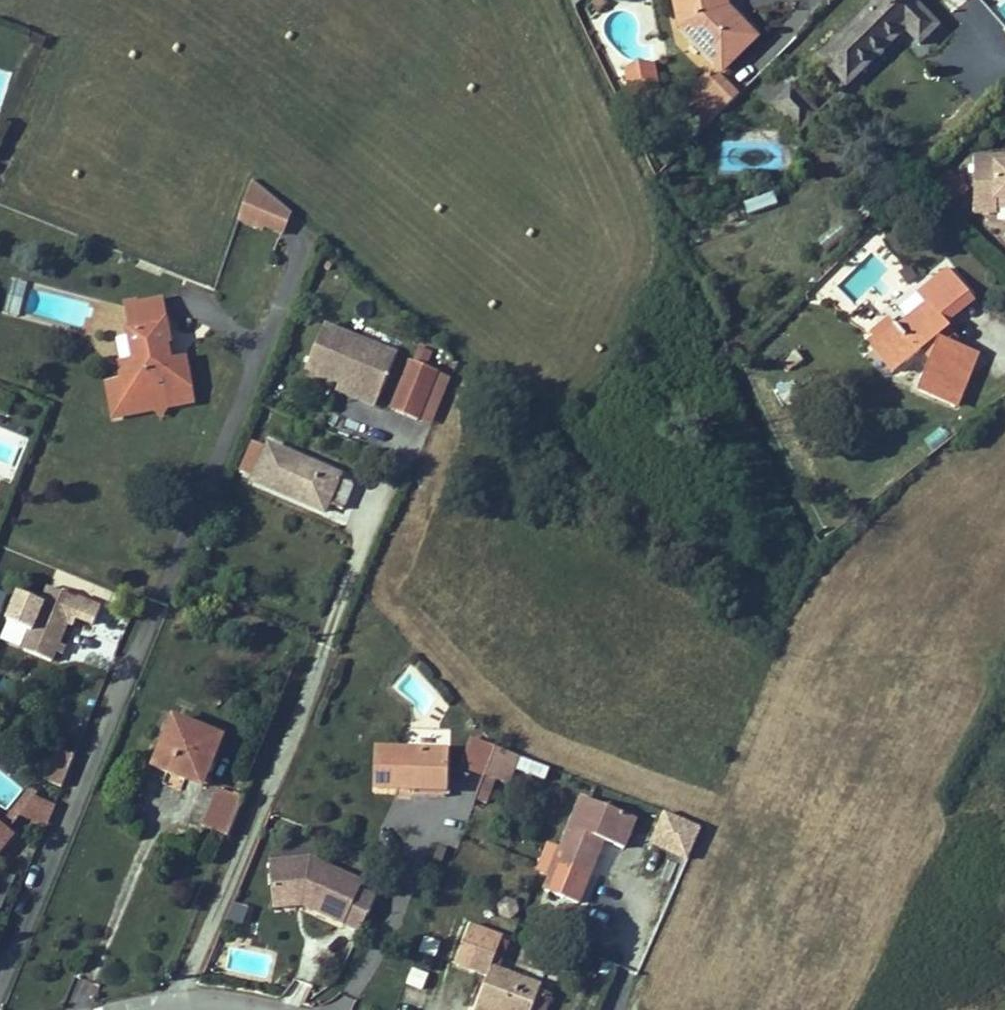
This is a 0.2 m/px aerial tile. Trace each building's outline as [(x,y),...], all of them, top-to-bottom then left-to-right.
[(724,0),(674,0),(680,27),(721,69),(754,37),(725,7),(724,0)] [(937,26),(911,0),(876,0),(818,57),(846,85),(902,29),(917,45),(937,26)] [(952,12),(966,0),(942,0),(952,12)] [(995,3),(1004,15),(1004,0),(998,0),(995,3)] [(659,88),(652,59),(621,66),(627,94),(659,88)] [(683,115),(700,133),(737,95),(717,73),(710,79),(707,75),(689,91),(698,100),(683,115)] [(817,112),(790,85),(770,104),(797,131),(817,112)] [(935,184),(938,188),(951,176),(947,172),(935,184)] [(955,204),(967,192),(951,176),(938,188),(955,204)] [(293,211),(255,177),(241,215),(285,231),(293,211)] [(743,199),(747,213),(777,205),(773,191),(743,199)] [(948,265),(931,279),(953,305),(939,317),(944,323),(974,298),(948,265)] [(23,313),(30,279),(18,277),(11,311),(23,313)] [(936,337),(948,327),(944,323),(939,317),(953,305),(931,279),(915,292),(925,305),(898,329),(891,318),(871,336),(878,345),(873,350),(893,373),(921,349),(927,356),(932,358),(919,391),(955,405),(975,356),(950,345),(949,345),(944,344),(939,341),(936,337)] [(130,325),(134,358),(117,359),(121,377),(106,380),(112,419),(160,412),(165,418),(169,410),(198,404),(189,355),(178,355),(169,295),(140,301),(140,296),(125,299),(131,323),(130,325)] [(364,390),(360,400),(376,406),(397,355),(325,324),(306,365),(339,379),(364,390)] [(957,340),(948,327),(936,337),(939,341),(944,344),(949,345),(950,345),(957,340)] [(133,355),(129,334),(119,335),(123,357),(133,355)] [(438,373),(414,363),(394,409),(418,419),(438,373)] [(339,379),(335,388),(360,400),(364,390),(339,379)] [(254,441),(241,472),(255,478),(254,480),(338,517),(354,485),(340,478),(340,476),(270,444),(268,447),(254,441)] [(50,603),(20,591),(1,637),(64,663),(89,600),(51,585),(47,594),(52,597),(50,603)] [(11,592),(0,588),(0,615),(11,592)] [(189,774),(204,780),(222,738),(174,718),(154,766),(185,779),(189,774)] [(461,768),(485,777),(496,748),(473,740),(461,768)] [(49,782),(62,788),(74,758),(54,749),(51,757),(57,761),(49,782)] [(446,752),(380,749),(378,789),(415,790),(414,796),(444,797),(446,752)] [(10,805),(25,786),(0,767),(0,797),(10,805)] [(189,774),(185,779),(202,785),(204,780),(189,774)] [(478,776),(474,800),(489,803),(494,779),(478,776)] [(31,787),(10,817),(16,821),(22,813),(50,826),(60,804),(37,792),(31,787)] [(205,827),(229,837),(245,798),(220,788),(205,827)] [(555,859),(590,874),(605,840),(624,848),(637,818),(582,795),(555,859)] [(648,845),(687,860),(701,826),(662,810),(648,845)] [(20,835),(0,818),(0,858),(20,835)] [(305,905),(362,931),(376,897),(360,890),(363,882),(310,858),(269,862),(273,898),(302,896),(307,899),(305,905)] [(555,859),(549,875),(584,889),(590,874),(555,859)] [(302,896),(273,898),(273,907),(305,905),(307,899),(302,896)] [(542,985),(493,966),(504,937),(471,925),(456,964),(488,977),(475,1009),(546,1009),(550,1000),(538,996),(542,985)] [(538,996),(550,1000),(553,989),(542,985),(538,996)]
